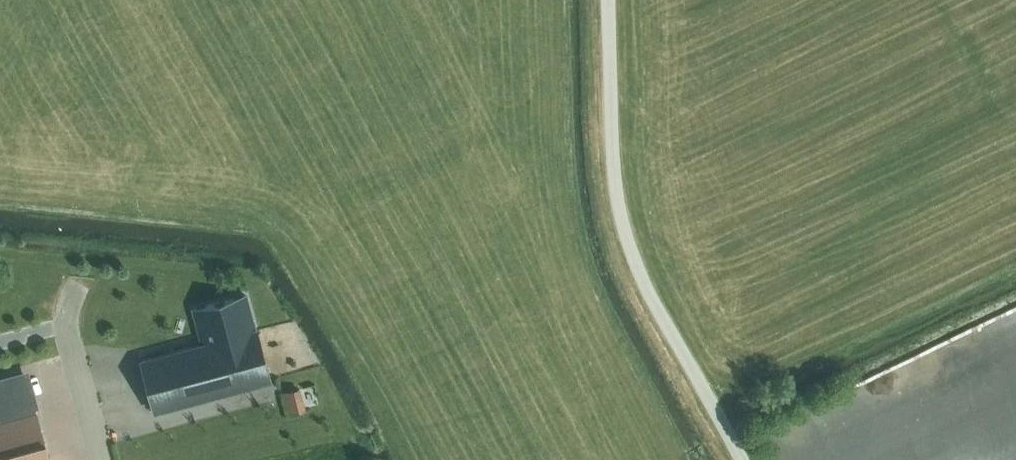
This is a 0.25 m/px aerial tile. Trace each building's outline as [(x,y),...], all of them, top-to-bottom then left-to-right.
[(142,359),(156,410),(272,378),(258,327),(257,328),(247,292),(195,306),(205,342),(142,359)] [(25,374),(0,381),(0,459),(51,459),(35,406),(33,406),(25,374)]
